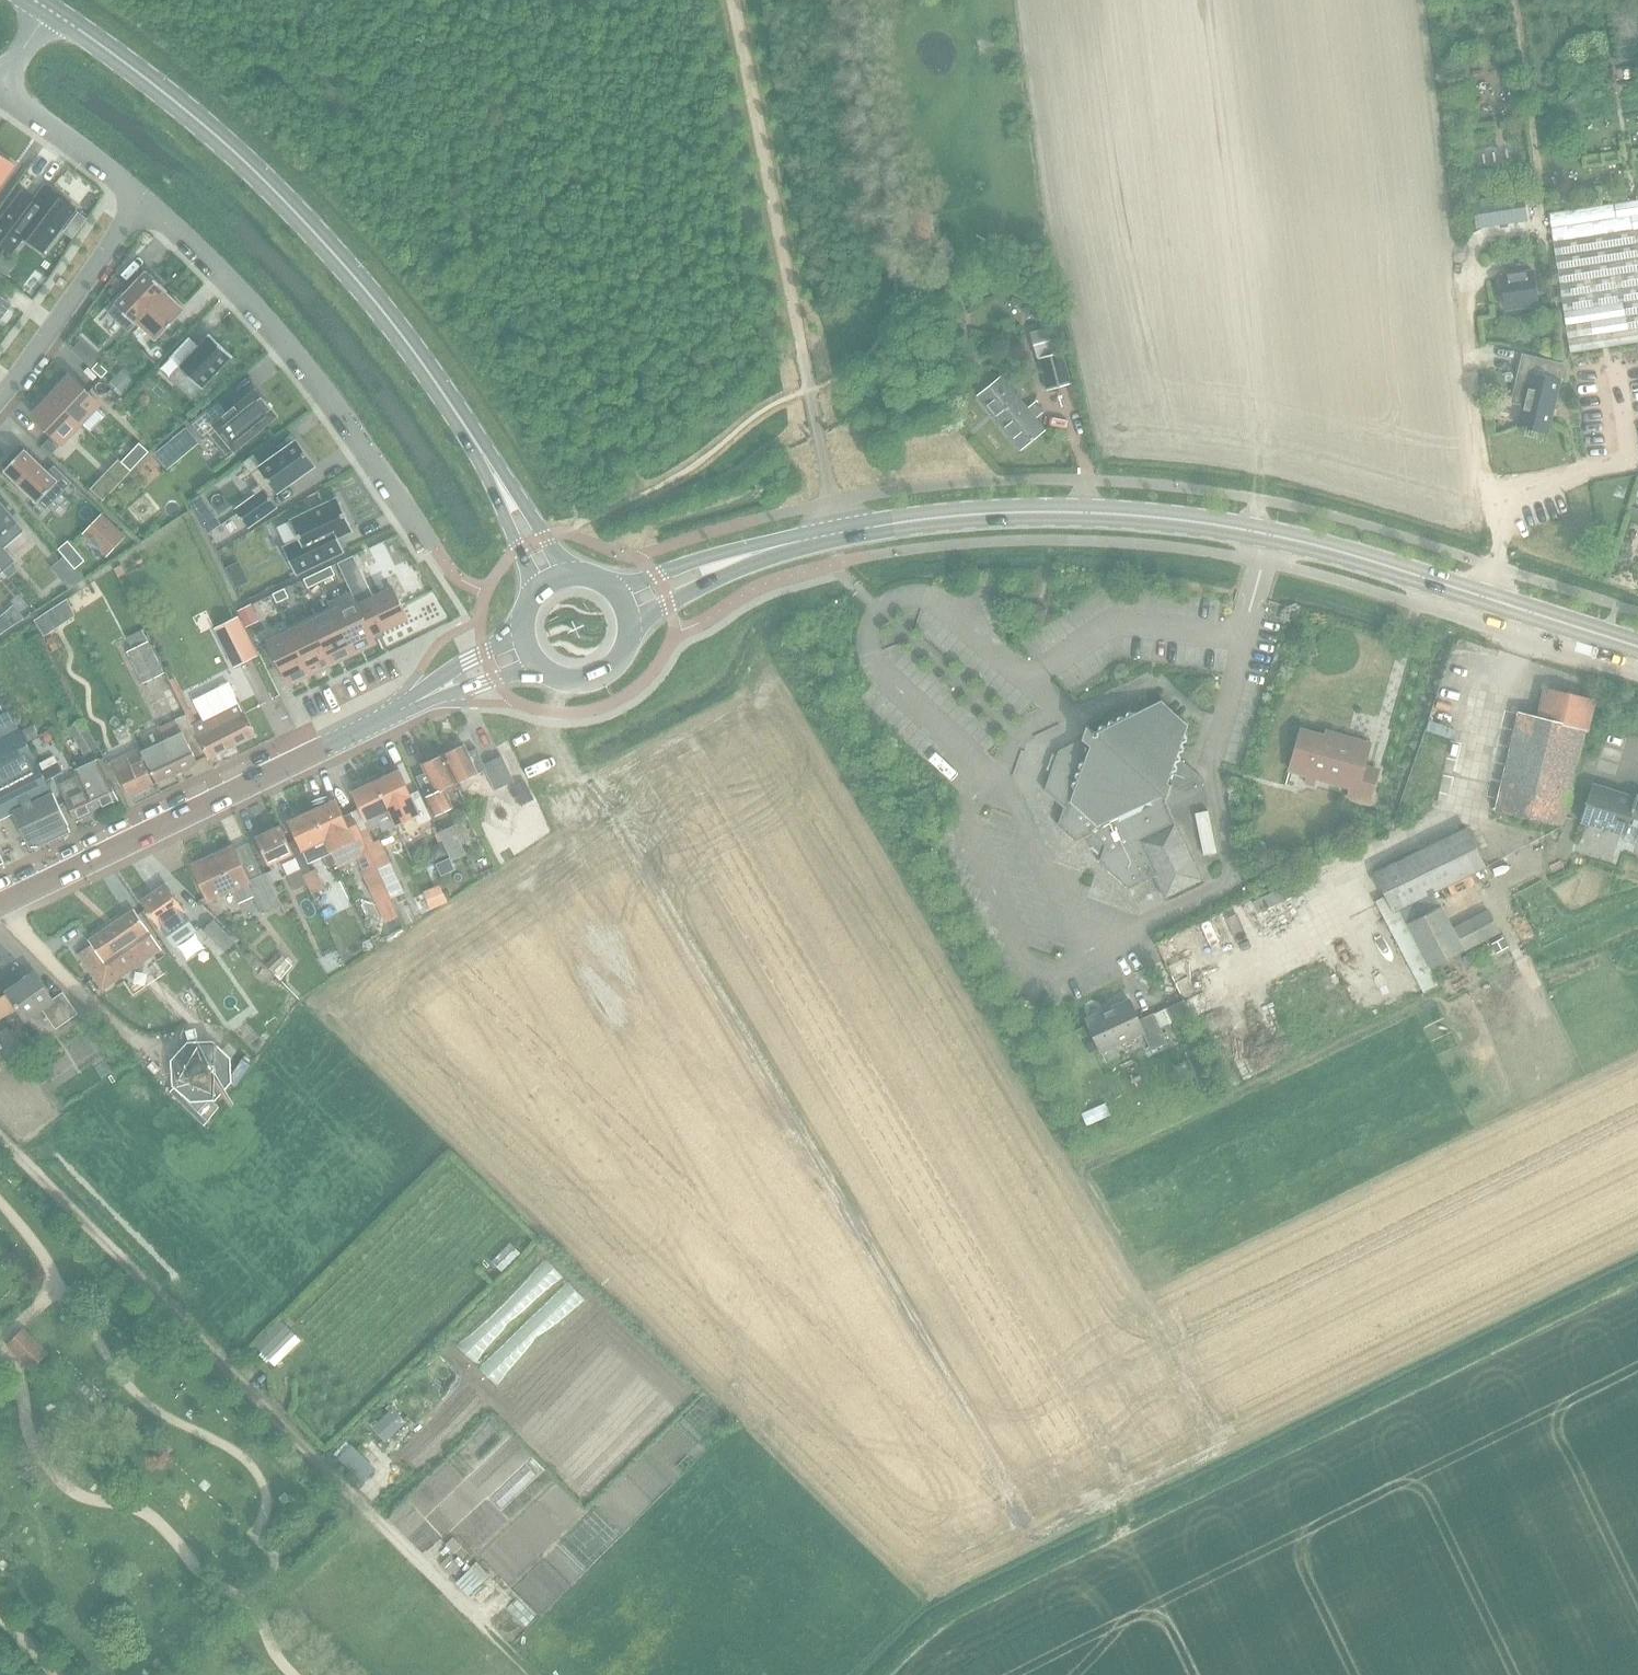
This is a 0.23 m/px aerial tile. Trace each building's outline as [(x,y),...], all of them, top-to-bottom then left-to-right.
[(0,155),(0,183),(13,164),(0,155)] [(0,218),(0,243),(12,252),(24,236),(43,251),(75,209),(44,186),(33,201),(21,191),(0,218)] [(1547,213),(1569,353),(1637,342),(1637,199),(1547,213)] [(1536,304),(1531,269),(1499,274),(1504,309),(1536,304)] [(107,312),(127,330),(129,328),(166,289),(146,270),(107,312)] [(127,330),(128,331),(137,321),(156,339),(184,310),(165,292),(167,289),(166,289),(129,328),(127,330)] [(11,303),(0,295),(0,318),(11,303)] [(202,386),(230,356),(231,355),(210,334),(209,335),(180,365),(179,366),(201,387),(202,386)] [(1038,357),(1047,388),(1070,382),(1062,351),(1038,357)] [(1526,377),(1514,425),(1547,433),(1564,363),(1521,352),(1516,374),(1526,377)] [(101,377),(107,371),(98,361),(91,368),(101,377)] [(999,373),(975,393),(1019,445),(1042,425),(1033,414),(1040,408),(1032,399),(1025,405),(999,373)] [(70,375),(51,394),(80,422),(99,403),(70,375)] [(255,389),(228,411),(218,399),(190,423),(202,439),(207,435),(226,457),(277,415),(255,389)] [(51,394),(32,414),(62,442),(80,422),(51,394)] [(258,466),(250,472),(258,484),(251,489),(255,494),(263,488),(270,497),(315,465),(296,439),(258,466)] [(71,481),(53,464),(47,471),(24,449),(4,469),(45,509),(71,481)] [(255,494),(235,509),(248,526),(276,506),(270,497),(263,488),(255,494)] [(346,548),(340,534),(361,524),(345,491),(298,514),(307,533),(291,541),(304,568),(346,548)] [(2,571),(15,560),(4,547),(24,529),(0,501),(0,569),(2,571)] [(101,515),(84,532),(107,554),(124,537),(101,515)] [(66,558),(76,550),(67,540),(57,548),(66,558)] [(76,550),(66,558),(74,568),(84,560),(76,550)] [(348,557),(336,562),(340,571),(352,566),(348,557)] [(330,565),(317,572),(321,580),(335,574),(330,565)] [(321,580),(317,572),(303,578),(307,587),(321,580)] [(284,587),(272,593),(276,602),(288,596),(284,587)] [(350,590),(374,641),(375,641),(372,633),(406,616),(393,588),(358,605),(351,590),(350,590)] [(353,651),(374,641),(350,590),(329,601),(353,651)] [(330,606),(309,616),(310,616),(332,662),(353,651),(329,601),(328,601),(330,606)] [(1041,622),(1045,606),(1029,601),(1025,617),(1041,622)] [(237,615),(214,627),(233,666),(257,654),(237,615)] [(332,662),(310,616),(309,616),(288,626),(310,672),(332,662)] [(310,672),(288,626),(287,626),(290,631),(268,641),(288,683),(310,672)] [(165,672),(150,641),(128,651),(144,683),(165,672)] [(240,700),(237,701),(228,681),(192,699),(202,718),(191,724),(207,756),(208,758),(257,734),(240,700)] [(1539,715),(1516,710),(1494,810),(1564,823),(1585,729),(1588,730),(1596,698),(1546,687),(1539,715)] [(1200,795),(1205,780),(1181,761),(1176,754),(1183,751),(1179,744),(1186,741),(1183,733),(1187,724),(1162,700),(1134,713),(1126,709),(1123,716),(1115,714),(1113,720),(1106,718),(1105,723),(1097,720),(1095,728),(1083,724),(1076,738),(1053,748),(1040,788),(1060,806),(1054,823),(1073,840),(1080,837),(1098,854),(1096,860),(1126,888),(1154,875),(1165,897),(1203,879),(1171,809),(1200,795)] [(12,810),(28,842),(68,822),(52,790),(51,790),(10,707),(0,712),(0,816),(12,810)] [(191,724),(186,714),(166,724),(172,736),(142,751),(157,782),(198,762),(197,760),(207,756),(191,724)] [(83,719),(70,727),(86,754),(99,746),(83,719)] [(1369,802),(1378,770),(1363,766),(1370,743),(1338,734),(1336,739),(1301,730),(1290,769),(1351,785),(1348,796),(1369,802)] [(115,748),(107,732),(96,737),(104,753),(115,748)] [(1434,783),(1445,747),(1425,740),(1413,776),(1434,783)] [(462,743),(442,753),(456,783),(484,770),(493,788),(511,780),(499,754),(483,762),(475,746),(466,750),(462,743)] [(157,782),(142,751),(140,746),(113,760),(130,795),(157,782)] [(456,783),(442,753),(420,763),(423,770),(414,774),(425,797),(433,816),(451,808),(442,789),(456,783)] [(59,762),(44,770),(49,779),(64,772),(59,762)] [(78,774),(95,811),(118,800),(101,763),(88,769),(90,774),(80,779),(78,774)] [(408,792),(397,768),(374,779),(395,823),(412,815),(416,824),(428,818),(415,789),(408,792)] [(58,783),(75,820),(95,811),(78,774),(58,783)] [(374,779),(349,791),(366,828),(377,823),(380,830),(395,823),(374,779)] [(512,786),(520,804),(532,798),(524,781),(512,786)] [(1636,792),(1635,796),(1592,782),(1580,821),(1624,834),(1628,822),(1637,825),(1637,793),(1636,792)] [(310,809),(323,837),(327,846),(318,851),(326,866),(333,863),(334,866),(353,857),(361,874),(375,867),(360,835),(352,838),(333,798),(310,809)] [(323,837),(310,809),(287,819),(301,848),(323,837)] [(268,864),(279,859),(293,886),(304,880),(305,880),(302,872),(278,824),(254,836),(268,864)] [(467,853),(454,825),(440,832),(453,859),(467,853)] [(358,831),(360,835),(375,867),(386,862),(376,839),(371,841),(364,828),(358,831)] [(1391,911),(1446,884),(1471,872),(1484,865),(1466,828),(1373,873),(1391,911)] [(281,904),(266,871),(248,880),(233,846),(193,865),(209,898),(231,888),(237,902),(253,895),(262,912),(281,904)] [(305,880),(304,880),(310,891),(322,886),(313,867),(302,872),(305,880)] [(1471,872),(1446,884),(1453,897),(1477,885),(1471,872)] [(166,883),(140,900),(160,928),(161,927),(174,945),(196,929),(184,911),(185,910),(166,883)] [(1430,967),(1500,931),(1488,909),(1453,927),(1441,905),(1407,923),(1430,967)] [(91,943),(77,953),(102,988),(161,948),(147,929),(133,908),(88,939),(91,943)] [(212,920),(204,929),(225,950),(234,941),(212,920)] [(288,959),(280,951),(267,964),(275,972),(288,959)] [(55,1027),(77,1012),(63,991),(52,998),(34,972),(7,991),(26,1018),(45,1004),(50,1011),(46,1014),(55,1027)] [(1151,1049),(1167,1042),(1159,1025),(1191,1011),(1186,1000),(1154,1014),(1153,1012),(1138,1019),(1129,999),(1086,1018),(1100,1050),(1142,1031),(1151,1049)] [(0,1040),(0,1062),(9,1057),(0,1040)] [(185,1073),(185,1075),(186,1077),(187,1079),(189,1081),(190,1082),(192,1083),(194,1084),(196,1085),(198,1085),(200,1086),(202,1086),(204,1085),(206,1085),(208,1084),(210,1082),(212,1081),(213,1079),(214,1078),(215,1076),(216,1073),(216,1071),(216,1069),(216,1067),(216,1064),(215,1062),(213,1060),(212,1058),(210,1057),(208,1056),(206,1055),(204,1054),(202,1054),(199,1054),(197,1054),(195,1054),(193,1055),(191,1057),(189,1058),(188,1060),(186,1062),(185,1064),(185,1066),(184,1068),(184,1071),(185,1073)] [(186,1077),(185,1075),(171,1090),(204,1124),(221,1108),(200,1086),(198,1085),(196,1085),(194,1084),(192,1083),(190,1082),(189,1081),(187,1079),(186,1077)] [(75,1095),(68,1085),(57,1092),(64,1103),(75,1095)] [(280,1320),(255,1345),(265,1354),(290,1330),(280,1320)] [(23,1329),(7,1344),(25,1362),(41,1346),(23,1329)]
